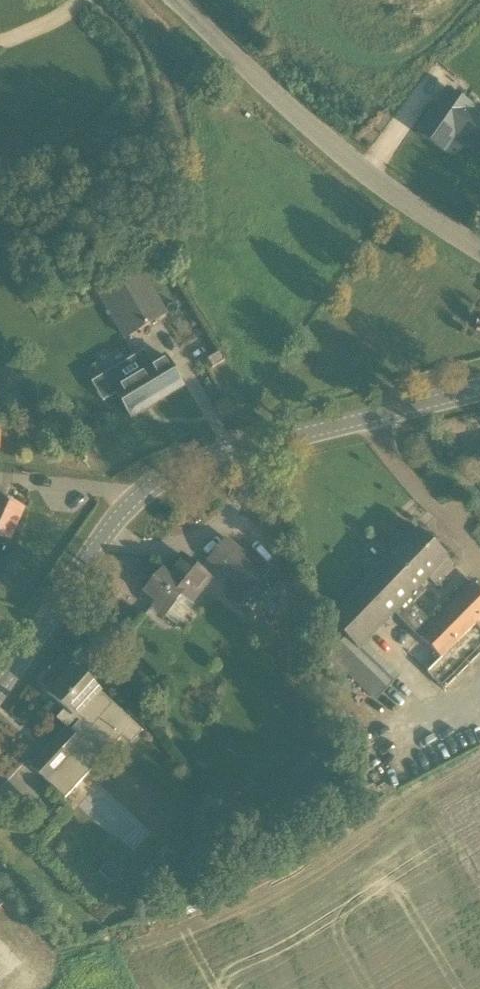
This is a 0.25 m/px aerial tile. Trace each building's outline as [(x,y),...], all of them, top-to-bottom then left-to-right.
[(447,90),(417,133),(443,151),(454,135),(479,153),(479,115),(472,110),(473,109),(447,90)] [(125,339),(166,314),(142,273),(101,297),(125,339)] [(211,369),(224,361),(219,352),(207,359),(211,369)] [(132,417),(151,405),(182,386),(165,357),(152,365),(143,370),(135,357),(117,368),(92,383),(103,402),(116,394),(131,418),(132,417)] [(9,543),(24,509),(0,499),(0,538),(9,543)] [(329,621),(345,637),(327,656),(384,710),(397,696),(388,688),(392,683),(358,649),(427,578),(436,587),(455,567),(446,559),(446,558),(418,530),(329,621)] [(279,584),(256,566),(241,553),(225,540),(209,560),(224,573),(239,585),(227,601),(250,620),(279,584)] [(211,580),(196,568),(181,555),(166,574),(162,571),(144,592),(145,593),(137,603),(148,612),(152,607),(164,617),(182,596),(192,604),(211,580)] [(433,624),(415,607),(402,620),(419,638),(440,659),(426,672),(444,690),(479,654),(479,627),(477,625),(479,622),(479,591),(472,584),(433,624)] [(76,718),(76,719),(79,721),(69,731),(66,728),(30,767),(65,798),(90,771),(82,764),(126,716),(72,667),(47,693),(65,709),(75,719),(76,718)] [(473,735),(410,761),(428,802),(479,781),(479,723),(470,727),(473,735)] [(126,869),(119,863),(116,867),(109,860),(98,871),(112,884),(126,869)]
